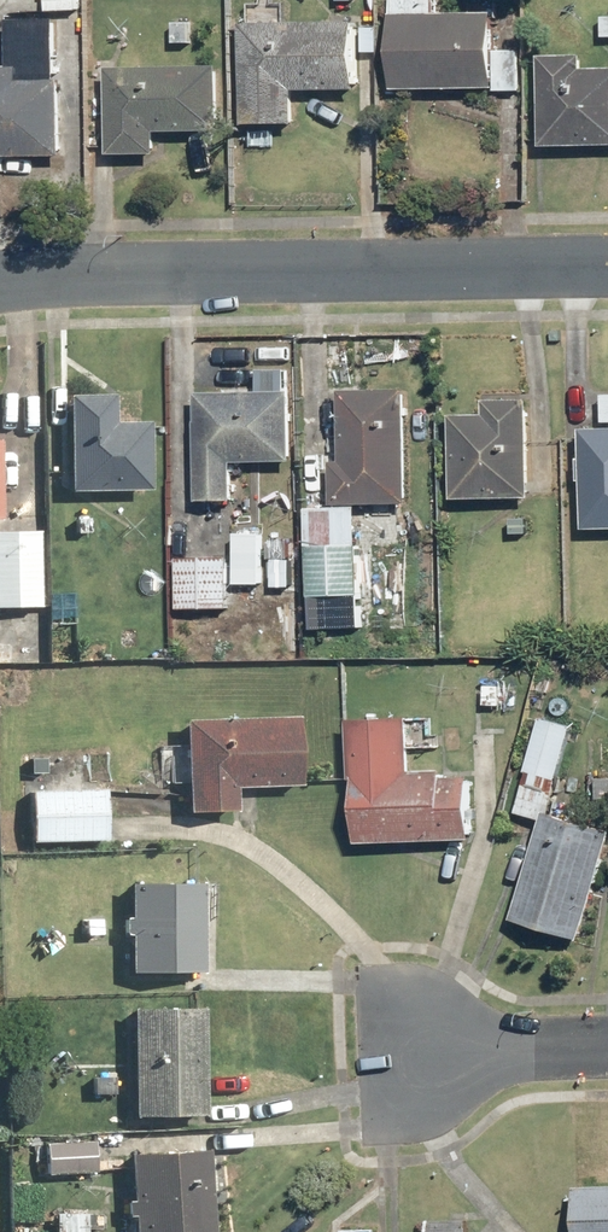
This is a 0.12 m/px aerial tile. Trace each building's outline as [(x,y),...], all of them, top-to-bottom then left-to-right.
[(261,5),(248,5),(246,122),(297,123),(297,89),(362,90),(363,23),(281,22),(282,0),(261,0),(261,5)] [(332,9),(363,11),(363,0),(333,0),(332,9)] [(500,51),(501,15),(439,14),(439,0),(397,0),(395,87),(517,90),(518,51),(500,51)] [(197,18),(171,17),(171,47),(196,48),(197,18)] [(14,19),(13,33),(0,43),(0,155),(64,158),(68,74),(57,74),(59,21),(14,19)] [(586,58),(548,58),(546,144),(607,145),(607,71),(585,71),(586,58)] [(112,154),(162,156),(163,131),(223,133),(225,68),(94,63),(91,145),(112,146),(112,154)] [(200,500),(234,501),(235,460),(296,462),(298,393),(289,393),(289,372),(263,372),(263,392),(204,390),(200,500)] [(332,432),(345,433),(344,463),(337,462),(336,502),(410,505),(411,470),(406,470),(410,393),(347,391),(347,406),(333,405),(332,432)] [(115,424),(115,395),(71,395),(70,489),(150,489),(150,424),(115,424)] [(532,402),(494,402),(494,418),(460,418),(459,497),(531,497),(532,402)] [(590,428),(587,532),(607,532),(607,428),(590,428)] [(48,608),(49,520),(1,519),(3,440),(0,440),(0,607),(48,608)] [(363,508),(312,508),(310,597),(362,598),(363,508)] [(539,512),(508,511),(507,541),(539,542),(539,512)] [(233,561),(181,559),(179,608),(231,610),(233,561)] [(190,812),(239,812),(239,789),(302,788),(302,717),(188,718),(190,812)] [(546,820),(516,921),(586,942),(607,866),(607,833),(550,815),(576,726),(547,718),(519,812),(546,820)] [(414,771),(416,720),(356,719),(354,780),(362,780),(361,842),(477,845),(479,773),(414,771)] [(107,805),(107,793),(35,791),(33,841),(110,843),(111,805),(107,805)] [(126,919),(126,935),(134,935),(133,970),(200,972),(203,885),(134,883),(133,919),(126,919)] [(209,1012),(137,1010),(134,1116),(206,1118),(209,1012)] [(119,1073),(91,1072),(90,1101),(117,1102),(119,1073)] [(46,1184),(68,1184),(67,1172),(96,1172),(96,1140),(46,1141),(46,1184)] [(212,1155),(131,1152),(131,1170),(135,1170),(134,1200),(129,1200),(129,1215),(136,1216),(135,1231),(209,1231),(212,1155)] [(582,1184),(582,1231),(607,1231),(607,1184),(582,1184)] [(84,1229),(102,1230),(104,1209),(58,1206),(56,1231),(84,1231),(84,1229)]
